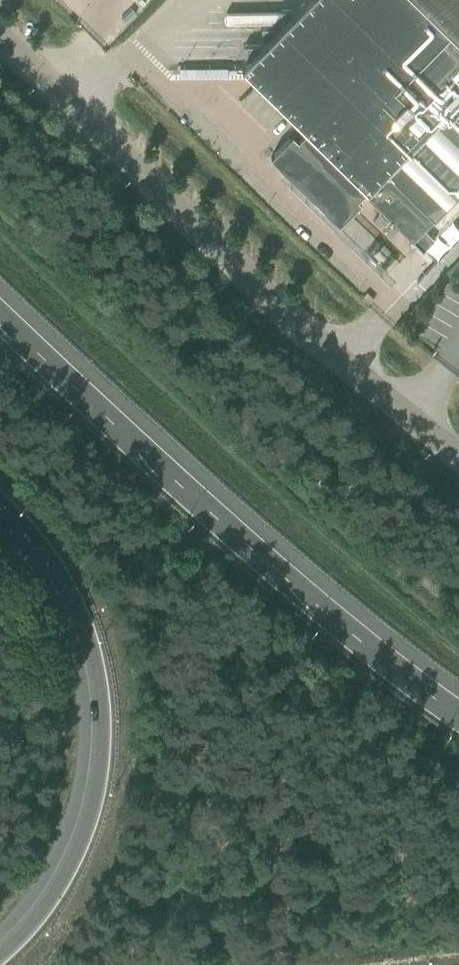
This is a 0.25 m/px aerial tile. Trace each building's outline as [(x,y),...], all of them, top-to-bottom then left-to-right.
[(301,137),(295,132),(271,157),(339,224),(361,202),(358,199),(365,192),(423,249),(435,236),(424,227),(458,192),(458,117),(449,107),(458,96),(458,36),(422,0),(305,0),(296,10),(281,10),(282,24),(279,28),(264,28),(264,42),(261,45),(247,45),(247,60),(242,65),(308,130),(301,137)] [(458,36),(458,0),(422,0),(458,36)]
